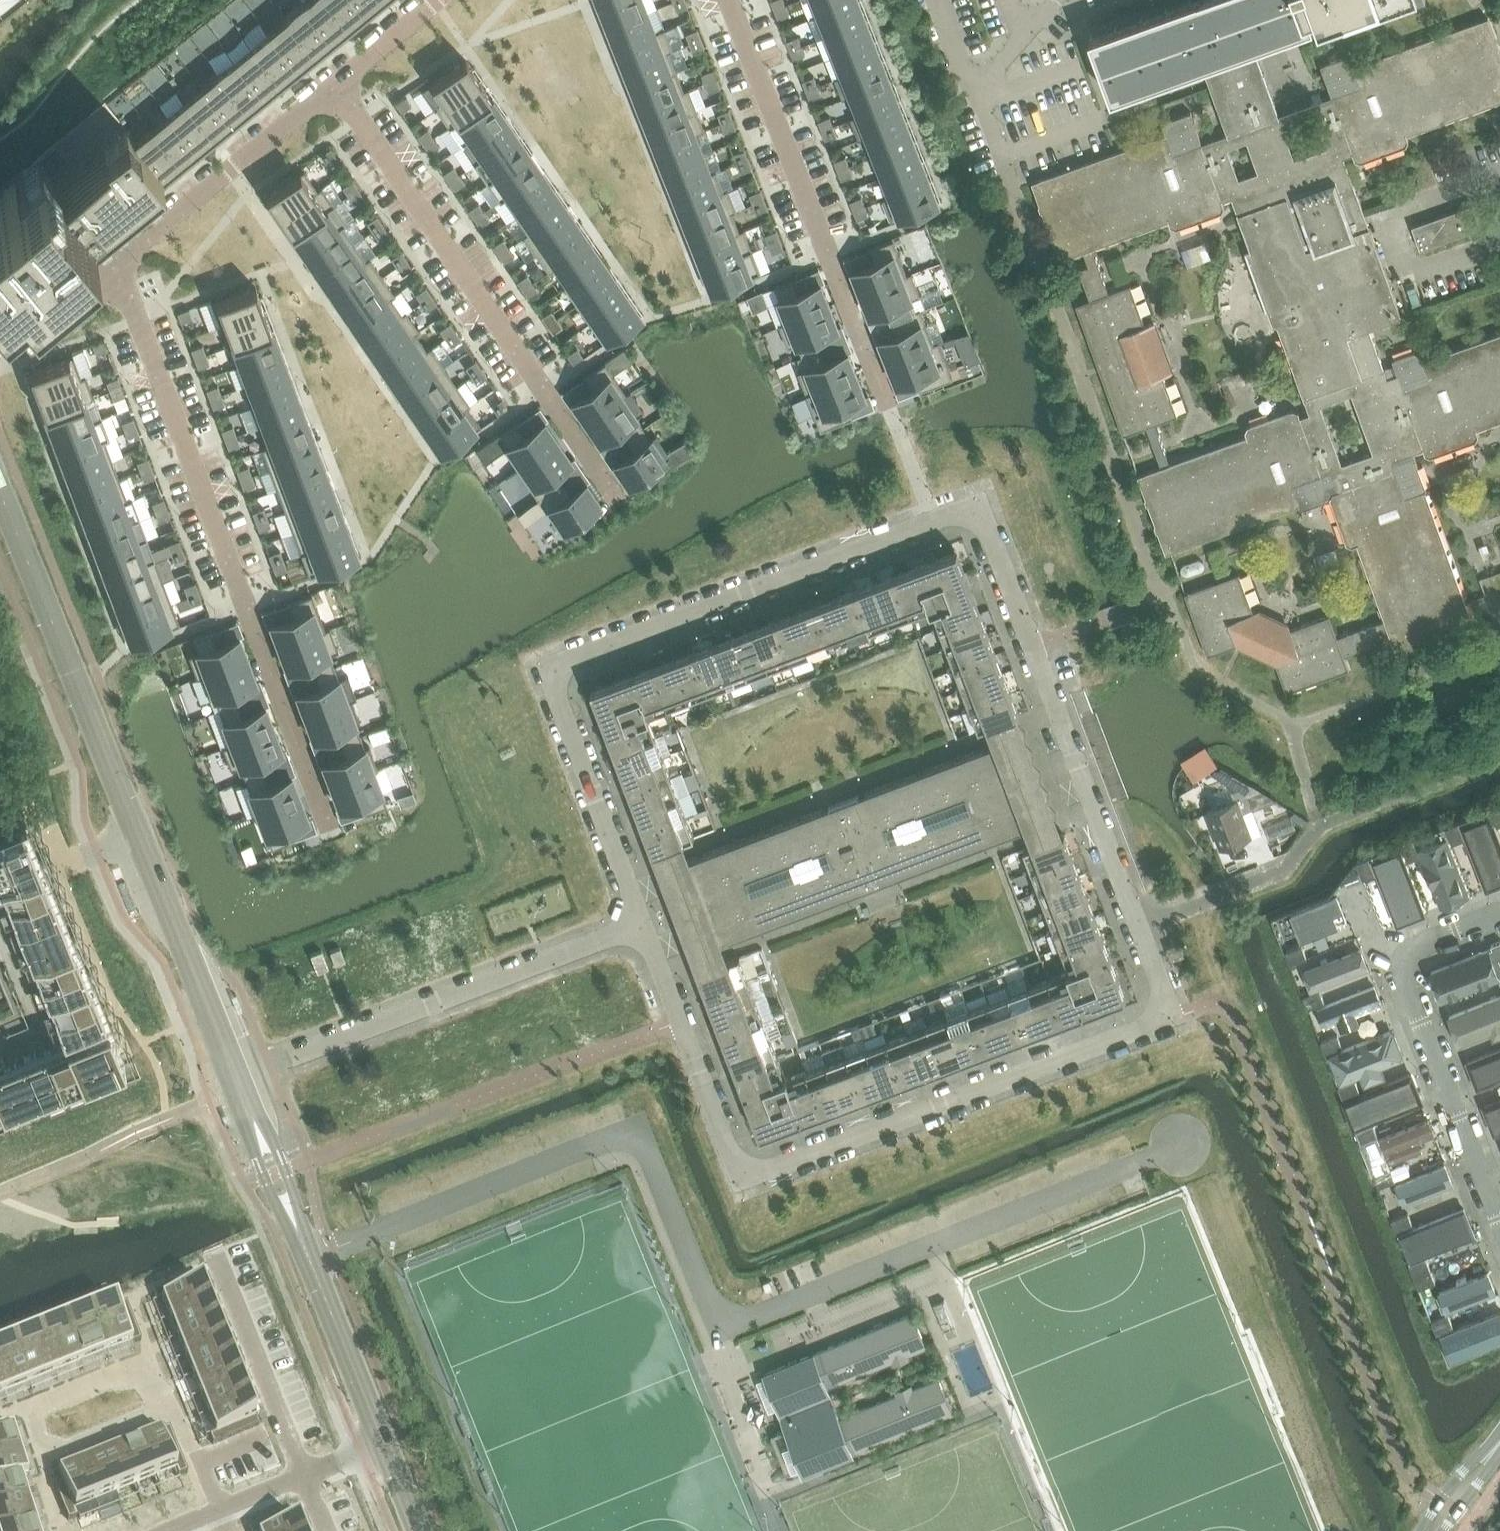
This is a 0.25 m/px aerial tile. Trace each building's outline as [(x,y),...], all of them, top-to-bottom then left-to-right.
[(10,0),(0,0),(0,9),(10,0)] [(104,102),(126,129),(133,137),(149,124),(166,111),(183,97),(199,83),(216,70),(233,56),(249,42),(266,29),(283,15),(300,1),(301,0),(229,0),(221,7),(204,21),(187,34),(171,48),(154,62),(137,75),(120,89),(104,102)] [(300,1),(331,39),(348,25),(327,0),(301,0),(300,1)] [(348,25),(364,11),(355,0),(327,0),(348,25)] [(364,11),(378,0),(355,0),(364,11)] [(602,5),(610,26),(650,11),(650,10),(646,0),(615,0),(602,5)] [(673,1),(677,10),(689,6),(686,0),(675,0),(673,1)] [(774,9),(786,4),(784,0),(771,0),(774,9)] [(809,17),(817,37),(827,33),(866,18),(859,0),(852,0),(819,13),(809,17)] [(819,13),(852,0),(814,0),(819,13)] [(1314,23),(1307,3),(1306,0),(1185,0),(1089,35),(1112,96),(1203,63),(1254,45),(1314,23)] [(1320,11),(1329,8),(1332,17),(1348,11),(1347,7),(1367,0),(1316,0),(1320,11)] [(300,1),(283,15),(314,52),(331,39),(300,1)] [(786,4),(774,9),(778,18),(790,14),(786,4)] [(650,11),(610,26),(619,47),(658,32),(658,31),(666,28),(657,7),(650,10),(650,11)] [(283,15),(266,29),(297,66),(314,52),(283,15)] [(1424,359),(1421,352),(1416,349),(1392,358),(1398,373),(1387,376),(1369,327),(1402,315),(1385,267),(1369,226),(1365,212),(1344,156),(1353,153),(1355,158),(1360,160),(1363,159),(1406,144),(1409,139),(1407,133),(1499,100),(1499,50),(1498,45),(1495,46),(1493,40),(1496,39),(1488,16),(1354,65),(1351,57),(1346,55),(1321,64),(1332,95),(1279,114),(1254,45),(1203,63),(1206,72),(1211,85),(1228,132),(1226,133),(1202,142),(1191,111),(1168,119),(1166,120),(1163,124),(1166,132),(1124,148),(1114,151),(1032,181),(1040,203),(1043,202),(1046,208),(1042,210),(1050,230),(1053,229),(1055,235),(1052,236),(1060,259),(1083,250),(1089,265),(1079,268),(1090,298),(1076,303),(1099,367),(1101,371),(1124,434),(1178,415),(1163,374),(1169,372),(1151,322),(1145,324),(1131,284),(1108,292),(1093,247),(1156,224),(1169,219),(1171,224),(1176,227),(1222,210),(1224,205),(1223,200),(1232,196),(1251,250),(1247,251),(1273,322),(1277,323),(1278,323),(1282,335),(1294,369),(1310,412),(1301,416),(1299,410),(1294,408),(1248,424),(1245,430),(1247,435),(1138,474),(1146,497),(1150,495),(1152,502),(1148,503),(1156,523),(1159,522),(1161,528),(1158,530),(1161,538),(1166,552),(1170,550),(1300,503),(1305,507),(1331,497),(1347,542),(1352,544),(1357,542),(1385,619),(1337,636),(1329,614),(1290,629),(1254,612),(1239,572),(1185,592),(1208,654),(1238,644),(1239,644),(1242,646),(1276,661),(1287,691),(1349,668),(1344,655),(1374,644),(1371,634),(1388,628),(1396,651),(1419,643),(1418,640),(1424,638),(1425,641),(1441,635),(1445,634),(1444,630),(1450,628),(1452,631),(1470,625),(1474,623),(1466,601),(1431,504),(1426,490),(1427,489),(1413,451),(1423,447),(1425,452),(1430,455),(1476,438),(1478,433),(1477,428),(1499,420),(1499,332),(1427,358),(1424,359)] [(866,18),(827,33),(835,54),(874,38),(866,18)] [(658,32),(619,47),(627,68),(671,51),(671,52),(675,50),(675,49),(667,29),(666,28),(658,31),(658,32)] [(697,28),(686,33),(690,42),(701,38),(697,28)] [(266,29),(249,42),(280,80),(297,66),(266,29)] [(798,35),(787,40),(790,49),(802,44),(798,35)] [(701,38),(690,42),(693,51),(705,47),(701,38)] [(874,38),(835,54),(843,74),(882,59),(874,38)] [(249,42),(233,56),(264,94),(280,80),(249,42)] [(802,44),(790,49),(794,58),(805,54),(802,44)] [(671,51),(627,68),(634,88),(679,70),(671,52),(671,51)] [(233,56),(216,70),(247,107),(264,94),(233,56)] [(421,89),(412,96),(425,116),(435,109),(436,108),(479,79),(465,59),(421,89)] [(843,74),(835,78),(843,98),(851,94),(891,79),(882,59),(843,74)] [(713,68),(702,73),(705,82),(717,78),(713,68)] [(216,70),(199,83),(230,121),(247,107),(216,70)] [(679,70),(634,88),(642,108),(686,91),(686,90),(679,70)] [(814,75),(802,80),(806,89),(817,85),(814,75)] [(717,78),(705,82),(709,92),(721,87),(717,78)] [(479,79),(436,108),(448,126),(449,127),(457,121),(456,121),(491,97),(479,79)] [(891,79),(851,94),(859,115),(899,99),(891,79)] [(199,83),(183,97),(213,135),(230,121),(199,83)] [(817,85),(806,89),(810,99),(821,94),(817,85)] [(686,91),(642,108),(650,128),(698,109),(690,89),(690,88),(686,90),(686,91)] [(405,96),(395,103),(401,111),(411,105),(405,96)] [(183,97),(166,111),(197,148),(213,135),(183,97)] [(457,121),(449,127),(461,144),(461,145),(469,139),(504,116),(491,97),(456,121),(457,121)] [(859,115),(851,118),(859,138),(867,135),(907,119),(899,99),(859,115)] [(0,194),(0,280),(19,265),(29,276),(49,260),(51,263),(61,254),(62,256),(86,237),(85,235),(92,229),(95,232),(163,176),(133,138),(133,137),(126,129),(104,102),(15,176),(18,179),(0,194)] [(729,108),(718,113),(721,123),(733,118),(729,108)] [(698,109),(650,128),(658,148),(697,133),(698,134),(706,130),(698,109)] [(166,111),(149,124),(180,162),(197,148),(166,111)] [(829,115),(818,120),(822,129),(833,125),(829,115)] [(469,139),(461,145),(473,163),(481,157),(482,158),(517,135),(504,116),(469,139)] [(733,118),(721,123),(725,132),(736,127),(733,118)] [(907,119),(867,135),(875,155),(915,140),(907,119)] [(133,137),(133,138),(163,176),(180,162),(149,124),(133,137)] [(833,125),(822,129),(826,139),(837,134),(833,125)] [(427,128),(417,135),(423,143),(433,137),(427,128)] [(697,133),(658,148),(666,168),(705,153),(714,149),(706,130),(698,134),(697,133)] [(481,157),(473,163),(474,164),(487,182),(529,153),(517,135),(482,158),(481,157)] [(433,137),(423,143),(428,152),(438,145),(433,137)] [(915,140),(875,155),(884,176),(923,160),(915,140)] [(330,147),(320,154),(326,163),(336,156),(330,147)] [(705,153),(666,168),(673,188),(713,172),(712,172),(717,170),(721,168),(714,149),(705,153)] [(745,149),(734,153),(737,163),(749,158),(745,149)] [(487,182),(479,188),(491,206),(494,204),(499,200),(499,201),(503,198),(542,171),(529,153),(487,182)] [(845,156),(834,160),(838,170),(849,165),(845,156)] [(749,158),(737,163),(741,172),(752,168),(749,158)] [(923,160),(884,176),(891,195),(892,196),(931,180),(923,160)] [(849,165),(838,170),(842,179),(853,174),(849,165)] [(453,166),(443,173),(448,181),(459,174),(453,166)] [(713,172),(673,188),(681,209),(726,191),(725,191),(729,189),(734,187),(726,168),(718,171),(717,170),(712,172),(713,172)] [(304,170),(265,196),(279,216),(317,189),(304,170)] [(499,200),(494,204),(506,222),(515,215),(554,189),(542,171),(503,198),(499,201),(499,200)] [(459,174),(448,181),(454,189),(464,182),(459,174)] [(352,180),(342,186),(348,195),(358,188),(352,180)] [(891,195),(882,199),(883,199),(891,221),(939,202),(931,180),(892,196),(891,195)] [(317,189),(279,216),(291,233),(333,204),(342,199),(330,181),(321,187),(321,186),(317,189)] [(358,188),(348,195),(353,203),(363,196),(358,188)] [(554,189),(515,215),(527,232),(527,233),(566,207),(554,189)] [(726,191),(681,209),(689,229),(734,212),(738,211),(737,210),(729,190),(729,189),(725,191),(726,191)] [(761,189),(749,193),(753,203),(764,198),(761,189)] [(861,196),(850,200),(854,210),(865,205),(861,196)] [(764,198),(753,203),(757,212),(768,208),(764,198)] [(478,202),(468,209),(474,218),(484,211),(478,202)] [(1472,203),(1445,213),(1412,225),(1420,248),(1481,226),(1472,203)] [(333,204),(291,233),(303,251),(342,225),(342,226),(346,223),(346,222),(333,204)] [(865,205),(854,210),(857,219),(869,215),(865,205)] [(527,232),(523,235),(523,236),(536,254),(578,225),(566,207),(527,233),(527,232)] [(484,211),(474,218),(479,226),(489,219),(484,211)] [(734,212),(689,229),(697,249),(741,232),(741,231),(734,212)] [(376,215),(366,222),(372,230),(382,224),(376,215)] [(342,225),(303,251),(315,269),(354,243),(364,236),(352,219),(346,223),(342,226),(342,225)] [(382,224),(372,230),(378,239),(388,232),(382,224)] [(578,225),(536,254),(548,272),(548,273),(556,267),(556,266),(590,243),(578,225)] [(776,229),(765,234),(769,243),(780,239),(776,229)] [(741,232),(697,249),(704,268),(753,249),(745,230),(741,231),(741,232)] [(502,238),(492,245),(498,253),(508,247),(502,238)] [(780,239),(769,243),(772,252),(784,248),(780,239)] [(875,262),(853,270),(862,292),(908,274),(907,273),(899,252),(894,239),(870,249),(875,262)] [(354,243),(315,269),(327,287),(366,261),(365,260),(354,243)] [(590,243),(556,266),(556,267),(567,283),(568,284),(602,261),(590,243)] [(508,247),(498,253),(504,262),(514,255),(508,247)] [(753,249),(704,268),(713,291),(762,273),(753,249)] [(401,251),(390,258),(396,266),(406,259),(401,251)] [(366,261),(327,287),(340,305),(382,276),(370,258),(369,257),(365,260),(366,261)] [(406,259),(396,266),(402,274),(412,267),(406,259)] [(567,283),(563,286),(564,287),(576,305),(615,278),(602,261),(568,284),(567,283)] [(908,274),(862,292),(871,314),(892,306),(897,317),(897,318),(917,310),(916,310),(912,298),(921,295),(912,272),(907,273),(908,274)] [(526,274),(516,281),(522,289),(532,282),(526,274)] [(382,276),(340,305),(352,323),(390,296),(391,297),(395,295),(394,294),(382,276)] [(615,278),(576,305),(588,322),(588,323),(589,323),(593,321),(592,320),(627,296),(615,278)] [(795,278),(775,286),(780,299),(776,301),(784,322),(784,323),(830,305),(821,283),(800,291),(795,278)] [(532,282),(522,289),(528,297),(538,290),(532,282)] [(255,286),(212,303),(220,325),(264,309),(255,286)] [(425,287),(415,293),(421,302),(431,295),(425,287)] [(431,295),(421,302),(426,310),(436,303),(431,295)] [(390,296),(352,323),(364,340),(402,314),(402,313),(391,297),(390,296)] [(627,296),(592,320),(593,321),(606,340),(640,316),(627,296)] [(784,322),(780,324),(789,347),(803,341),(807,353),(807,354),(822,348),(817,335),(839,327),(830,305),(784,323),(784,322)] [(188,308),(177,312),(180,322),(192,317),(188,308)] [(897,332),(881,339),(882,343),(881,344),(887,359),(888,359),(889,361),(939,341),(939,340),(944,338),(937,320),(927,324),(926,321),(921,308),(916,310),(917,310),(897,318),(897,317),(892,319),(897,332)] [(264,309),(220,325),(228,346),(233,345),(232,344),(271,329),(264,309)] [(551,310),(541,316),(547,325),(557,318),(551,310)] [(402,314),(364,340),(376,358),(415,332),(415,333),(419,330),(419,329),(406,311),(402,313),(402,314)] [(557,318),(547,325),(552,333),(562,326),(557,318)] [(449,322),(439,329),(445,337),(455,331),(449,322)] [(271,329),(232,344),(233,345),(240,364),(279,349),(271,329)] [(455,331),(445,337),(451,346),(461,339),(455,331)] [(415,332),(376,358),(388,376),(427,350),(426,349),(415,333),(415,332)] [(108,351),(104,339),(94,343),(99,354),(108,351)] [(939,341),(889,361),(898,383),(915,376),(921,390),(953,377),(948,364),(939,341)] [(202,344),(191,349),(194,358),(206,354),(202,344)] [(427,350),(388,376),(401,395),(444,366),(431,347),(430,346),(426,349),(427,350)] [(577,347),(567,354),(572,363),(582,356),(577,347)] [(591,389),(572,402),(585,421),(626,394),(626,393),(612,374),(632,360),(623,347),(614,353),(603,361),(604,362),(583,377),(591,389)] [(807,353),(798,357),(803,370),(798,371),(807,393),(857,374),(849,352),(827,360),(822,348),(807,354),(807,353)] [(73,355),(29,372),(38,394),(81,378),(81,377),(85,375),(86,376),(92,374),(83,349),(72,353),(73,355)] [(279,349),(240,364),(247,383),(248,384),(287,369),(279,349)] [(206,354),(194,358),(198,367),(209,363),(206,354)] [(475,360),(465,367),(471,375),(481,368),(475,360)] [(444,366),(401,395),(414,414),(456,385),(444,366)] [(481,368),(471,375),(476,383),(486,376),(481,368)] [(247,383),(243,385),(251,406),(294,390),(287,369),(248,384),(247,383)] [(808,395),(793,401),(800,419),(815,413),(816,416),(821,429),(854,416),(848,403),(866,396),(857,374),(807,393),(808,395)] [(81,378),(38,394),(45,414),(93,396),(86,376),(85,375),(81,377),(81,378)] [(117,376),(106,381),(109,390),(121,386),(117,376)] [(217,385),(206,389),(210,399),(221,394),(217,385)] [(456,385),(414,414),(427,433),(461,409),(462,410),(470,405),(469,404),(456,385)] [(121,386),(109,390),(113,399),(124,395),(121,386)] [(294,390),(251,406),(258,426),(302,410),(294,390)] [(1237,403),(1232,390),(1224,392),(1229,406),(1237,403)] [(626,394),(585,421),(599,441),(618,428),(625,439),(643,427),(635,416),(635,415),(643,410),(630,391),(629,391),(626,393),(626,394)] [(221,394),(210,399),(213,408),(225,404),(221,394)] [(93,396),(45,414),(53,435),(101,416),(94,397),(93,396)] [(501,398),(491,405),(497,414),(507,407),(501,398)] [(461,409),(427,433),(440,452),(475,429),(462,410),(461,409)] [(302,410),(258,426),(265,445),(266,447),(310,430),(302,410)] [(101,416),(53,435),(61,455),(104,438),(104,439),(109,437),(101,416)] [(132,417),(121,421),(125,431),(136,426),(132,417)] [(516,422),(499,434),(507,446),(503,448),(516,468),(557,441),(543,421),(524,434),(516,422)] [(233,425),(221,429),(225,439),(236,435),(233,425)] [(136,426),(125,431),(128,440),(140,436),(136,426)] [(633,450),(614,463),(628,483),(643,473),(646,477),(667,463),(664,458),(665,458),(670,466),(695,449),(687,437),(666,451),(655,435),(651,438),(650,438),(643,427),(625,439),(633,450)] [(261,448),(252,452),(260,472),(269,468),(317,450),(310,430),(266,447),(265,445),(261,447),(261,448)] [(236,435),(225,439),(228,448),(240,444),(236,435)] [(104,438),(61,455),(68,475),(112,459),(104,439),(104,438)] [(516,468),(505,476),(517,495),(529,487),(530,488),(537,499),(559,484),(558,483),(551,473),(570,460),(557,441),(516,468)] [(269,468),(260,472),(267,491),(276,488),(277,489),(325,471),(317,450),(269,468)] [(152,466),(148,455),(138,458),(142,470),(152,466)] [(112,459),(68,475),(76,495),(119,479),(112,459)] [(156,477),(152,466),(142,470),(146,481),(156,477)] [(248,466),(236,470),(240,479),(251,475),(248,466)] [(325,471),(277,489),(285,510),(333,492),(325,471)] [(251,475),(240,479),(244,489),(255,484),(251,475)] [(119,479),(76,495),(83,515),(127,499),(127,498),(119,479)] [(559,484),(537,499),(545,510),(559,530),(563,528),(566,532),(587,518),(584,513),(599,503),(585,482),(571,492),(563,481),(563,480),(558,483),(559,484)] [(285,510),(273,514),(282,536),(293,531),(341,513),(333,492),(285,510)] [(127,499),(83,515),(91,536),(139,518),(131,496),(127,498),(127,499)] [(163,498),(152,502),(155,512),(167,507),(163,498)] [(167,507),(155,512),(159,521),(170,516),(167,507)] [(263,507),(252,511),(256,521),(267,517),(263,507)] [(139,518),(91,536),(99,556),(147,538),(158,533),(151,513),(139,518)] [(341,513),(293,531),(301,553),(349,535),(341,513)] [(267,517),(256,521),(259,530),(271,526),(267,517)] [(349,535),(301,553),(309,575),(357,557),(349,535)] [(147,538),(99,556),(107,577),(155,559),(147,538)] [(179,539),(167,543),(171,553),(182,549),(179,539)] [(182,549),(171,553),(174,562),(186,558),(182,549)] [(280,550),(268,554),(272,564),(283,559),(280,550)] [(981,611),(969,580),(965,570),(958,550),(896,573),(914,621),(916,621),(913,613),(930,607),(931,609),(933,608),(940,625),(932,628),(933,629),(981,611)] [(155,559),(107,577),(115,599),(163,580),(155,559)] [(283,559),(272,564),(275,573),(287,569),(283,559)] [(914,621),(896,573),(875,581),(894,629),(896,628),(893,621),(910,614),(913,622),(914,621)] [(163,580),(115,599),(123,620),(171,602),(163,580)] [(894,629),(875,581),(855,588),(874,637),(876,636),(873,629),(890,622),(893,630),(894,629)] [(195,582),(183,586),(187,596),(198,591),(195,582)] [(874,637),(855,588),(835,596),(854,644),(855,644),(853,636),(870,630),(873,637),(874,637)] [(198,591),(187,596),(190,605),(202,601),(198,591)] [(292,616),(271,624),(279,646),(325,629),(325,628),(317,606),(312,593),(287,602),(292,616)] [(854,644),(835,596),(815,604),(833,652),(835,651),(832,644),(849,637),(852,645),(854,644)] [(171,602),(123,620),(131,642),(179,624),(171,602)] [(833,652),(815,604),(795,611),(813,660),(815,659),(812,652),(829,645),(832,653),(833,652)] [(813,660),(795,611),(774,619),(793,667),(795,667),(792,659),(809,653),(812,660),(813,660)] [(988,631),(981,611),(933,629),(933,631),(941,628),(947,645),(940,648),(940,650),(988,631)] [(793,667),(774,619),(754,627),(773,675),(774,675),(771,667),(789,660),(792,668),(793,667)] [(325,629),(279,646),(288,668),(309,660),(314,673),(334,665),(329,653),(338,650),(329,626),(325,628),(325,629)] [(773,675),(754,627),(734,634),(753,683),(754,682),(751,675),(768,668),(771,676),(773,675)] [(197,652),(188,655),(197,677),(247,658),(239,636),(217,644),(212,631),(192,638),(197,652)] [(996,651),(988,631),(940,650),(941,651),(948,648),(955,666),(947,668),(948,670),(996,651)] [(753,683),(734,634),(714,642),(732,690),(734,689),(731,682),(748,676),(751,683),(753,683)] [(732,690),(714,642),(694,650),(712,698),(714,697),(711,690),(728,683),(731,691),(732,690)] [(712,698),(694,650),(673,657),(692,706),(693,705),(690,698),(708,691),(710,699),(712,698)] [(1004,672),(996,651),(948,670),(948,671),(956,668),(963,686),(955,689),(956,690),(1004,672)] [(692,706),(673,657),(653,665),(659,679),(672,713),(673,713),(670,705),(688,699),(690,706),(692,706)] [(197,678),(192,680),(200,702),(209,698),(214,696),(219,709),(239,701),(234,689),(255,681),(247,658),(197,677),(197,678)] [(318,685),(297,693),(305,716),(351,698),(352,699),(356,697),(347,674),(338,678),(334,665),(314,673),(318,685)] [(672,713),(659,679),(653,665),(612,681),(592,688),(615,750),(664,731),(663,730),(656,733),(649,716),(651,715),(650,713),(663,708),(666,716),(672,713)] [(1011,692),(1004,672),(956,690),(956,691),(964,689),(970,706),(963,709),(963,710),(1011,692)] [(1020,713),(1011,692),(963,710),(964,712),(971,709),(979,729),(1020,713)] [(351,698),(305,716),(314,738),(335,730),(340,742),(360,735),(355,722),(360,720),(352,699),(351,698)] [(219,709),(207,713),(220,747),(222,746),(231,743),(232,743),(273,728),(265,705),(243,713),(239,701),(219,709)] [(231,743),(222,746),(231,769),(240,765),(245,778),(265,771),(260,758),(281,750),(273,728),(232,743),(231,743)] [(663,753),(657,736),(664,733),(664,731),(615,750),(623,770),(671,752),(671,750),(663,753)] [(896,875),(1014,831),(1051,817),(1041,789),(1037,790),(1035,783),(1027,763),(1030,761),(1020,734),(984,747),(865,792),(867,797),(860,799),(858,795),(829,806),(830,810),(824,813),(822,809),(667,867),(678,895),(681,894),(691,922),(688,923),(699,950),(854,892),(852,887),(859,885),(860,889),(889,877),(888,874),(895,871),(896,875)] [(344,754),(323,762),(331,785),(373,769),(373,770),(378,768),(369,745),(364,747),(360,735),(340,742),(344,754)] [(671,773),(664,756),(672,753),(671,752),(623,770),(631,790),(679,772),(678,770),(671,773)] [(1249,783),(1221,765),(1212,772),(1226,781),(1231,790),(1232,790),(1244,785),(1249,783)] [(373,769),(331,785),(340,807),(357,800),(362,814),(386,805),(381,792),(373,770),(373,769)] [(249,789),(238,793),(246,816),(258,812),(258,813),(299,797),(291,775),(269,783),(265,771),(245,778),(249,789)] [(701,785),(695,771),(683,775),(688,790),(701,785)] [(678,793),(672,776),(679,773),(679,772),(631,790),(638,811),(686,792),(686,790),(678,793)] [(1251,836),(1241,812),(1253,808),(1244,785),(1232,790),(1235,799),(1207,810),(1221,847),(1251,836)] [(686,813),(680,796),(687,794),(686,792),(638,811),(646,831),(694,812),(694,811),(686,813)] [(299,797),(258,813),(266,835),(271,848),(295,839),(290,826),(308,819),(299,797)] [(1490,809),(1496,826),(1499,825),(1499,805),(1490,809)] [(695,817),(710,811),(709,807),(694,812),(695,814),(694,814),(695,817)] [(0,819),(0,1113),(124,1063),(107,1021),(104,1013),(55,890),(40,852),(23,810),(0,819)] [(695,836),(687,816),(694,814),(695,814),(694,812),(646,831),(654,852),(695,836)] [(1291,816),(1265,827),(1269,838),(1295,827),(1291,816)] [(1464,839),(1458,822),(1445,827),(1452,843),(1464,839)] [(1073,853),(1065,832),(1062,833),(1024,848),(1031,868),(1024,870),(1024,872),(1073,853)] [(1419,856),(1413,840),(1400,845),(1407,861),(1419,856)] [(1080,873),(1073,853),(1024,872),(1025,873),(1032,870),(1039,888),(1032,891),(1032,892),(1080,873)] [(1375,874),(1368,857),(1356,862),(1363,879),(1375,874)] [(1088,894),(1080,873),(1032,892),(1033,893),(1040,891),(1047,908),(1039,911),(1040,912),(1088,894)] [(1096,914),(1088,894),(1040,912),(1040,914),(1048,911),(1054,928),(1047,931),(1047,932),(1096,914)] [(1103,934),(1096,914),(1047,932),(1048,934),(1055,931),(1062,948),(1054,951),(1055,953),(1103,934)] [(1065,1019),(1127,996),(1103,934),(1055,953),(1056,954),(1063,951),(1070,969),(1068,969),(1068,971),(1051,978),(1048,970),(1047,971),(1065,1019)] [(1183,953),(1179,942),(1168,946),(1172,958),(1183,953)] [(1307,957),(1302,944),(1285,951),(1290,963),(1307,957)] [(340,946),(330,950),(335,964),(345,960),(340,946)] [(321,949),(310,954),(317,971),(328,967),(321,949)] [(747,975),(739,956),(699,971),(707,992),(755,974),(754,972),(747,975)] [(1065,1019),(1047,971),(1045,971),(1048,979),(1031,986),(1028,978),(1026,979),(1045,1027),(1065,1019)] [(755,995),(748,978),(755,975),(755,974),(707,992),(715,1013),(763,994),(762,993),(755,995)] [(776,989),(771,976),(760,980),(764,994),(776,989)] [(1045,1027),(1026,979),(1025,979),(1028,987),(1011,993),(1008,986),(1006,986),(1025,1034),(1045,1027)] [(1025,1034),(1006,986),(1005,987),(1008,994),(991,1001),(988,993),(986,994),(1004,1042),(1025,1034)] [(1324,1001),(1319,989),(1303,996),(1308,1008),(1324,1001)] [(763,1016),(756,998),(763,995),(763,994),(715,1013),(722,1033),(771,1014),(770,1013),(763,1016)] [(943,1003),(940,994),(929,998),(932,1007),(943,1003)] [(1004,1042),(986,994),(985,994),(988,1002),(970,1009),(967,1001),(966,1002),(984,1050),(1004,1042)] [(984,1050),(966,1002),(965,1002),(967,1009),(950,1016),(947,1009),(946,1009),(964,1057),(984,1050)] [(964,1057),(946,1009),(944,1010),(947,1017),(930,1024),(927,1016),(925,1017),(944,1065),(964,1057)] [(770,1036),(763,1019),(771,1016),(771,1014),(722,1033),(730,1053),(778,1034),(778,1033),(770,1036)] [(944,1065),(925,1017),(925,1015),(904,1022),(905,1024),(924,1073),(944,1065)] [(877,1031),(873,1020),(859,1025),(863,1034),(863,1036),(877,1031)] [(924,1073),(905,1024),(904,1025),(906,1033),(889,1039),(886,1032),(885,1032),(903,1080),(924,1073)] [(863,1034),(859,1025),(851,1028),(855,1037),(863,1034)] [(798,1042),(793,1029),(782,1033),(787,1046),(798,1042)] [(903,1080),(885,1032),(883,1033),(886,1040),(869,1047),(866,1039),(865,1040),(883,1088),(903,1080)] [(778,1056),(771,1039),(779,1036),(778,1034),(730,1053),(738,1073),(740,1072),(778,1058),(786,1055),(785,1053),(778,1056)] [(1342,1046),(1337,1034),(1320,1040),(1325,1052),(1342,1046)] [(883,1088),(865,1040),(863,1040),(866,1048),(849,1054),(846,1047),(845,1047),(863,1096),(883,1088)] [(863,1096),(845,1047),(843,1043),(823,1050),(823,1051),(843,1103),(863,1096)] [(843,1103),(823,1051),(803,1059),(804,1063),(823,1111),(843,1103)] [(823,1111),(804,1063),(803,1063),(806,1071),(788,1077),(787,1075),(785,1076),(779,1059),(786,1056),(786,1055),(778,1058),(740,1072),(748,1092),(745,1093),(761,1134),(802,1119),(823,1111)] [(1360,1091),(1355,1078),(1338,1085),(1343,1097),(1360,1091)] [(1410,1080),(1359,1100),(1366,1119),(1387,1110),(1390,1118),(1399,1114),(1396,1107),(1418,1099),(1410,1080)] [(1482,1110),(1492,1135),(1499,1132),(1499,1103),(1482,1110)] [(1371,1144),(1377,1159),(1387,1155),(1390,1164),(1421,1152),(1418,1143),(1434,1137),(1428,1122),(1371,1144)] [(1377,1135),(1373,1123),(1356,1130),(1361,1142),(1377,1135)] [(1395,1180),(1390,1168),(1374,1174),(1378,1186),(1395,1180)] [(1422,1176),(1410,1181),(1427,1222),(1463,1207),(1458,1195),(1434,1205),(1432,1199),(1441,1196),(1435,1182),(1426,1186),(1422,1176)] [(1413,1224),(1408,1212),(1391,1219),(1396,1231),(1413,1224)] [(1463,1214),(1399,1240),(1409,1263),(1473,1237),(1463,1214)] [(1435,1281),(1426,1257),(1409,1263),(1414,1275),(1419,1288),(1435,1281)] [(198,1276),(189,1280),(192,1288),(201,1284),(198,1276)] [(1477,1277),(1436,1293),(1444,1313),(1496,1292),(1492,1282),(1480,1286),(1477,1277)] [(189,1280),(179,1284),(182,1291),(192,1288),(189,1280)] [(164,1299),(163,1299),(171,1318),(208,1303),(201,1284),(192,1288),(182,1291),(173,1295),(164,1299)] [(179,1284),(170,1288),(173,1295),(182,1291),(179,1284)] [(170,1288),(161,1291),(164,1299),(173,1295),(170,1288)] [(160,1292),(152,1295),(155,1302),(163,1299),(164,1299),(161,1291),(160,1292)] [(112,1294),(86,1305),(105,1355),(132,1343),(129,1334),(125,1325),(121,1315),(118,1306),(112,1294)] [(125,1303),(118,1306),(121,1315),(129,1312),(125,1303)] [(208,1303),(171,1318),(178,1337),(216,1322),(208,1303)] [(61,1316),(64,1325),(81,1365),(105,1355),(86,1305),(61,1316)] [(129,1312),(121,1315),(125,1325),(132,1321),(129,1312)] [(839,1416),(828,1387),(827,1386),(926,1346),(912,1312),(836,1343),(764,1372),(787,1428),(771,1434),(788,1477),(952,1411),(938,1377),(851,1412),(840,1417),(839,1416)] [(1453,1326),(1448,1314),(1431,1320),(1436,1333),(1453,1326)] [(1457,1352),(1499,1335),(1499,1315),(1450,1335),(1457,1352)] [(132,1321),(125,1325),(129,1334),(136,1331),(132,1321)] [(216,1322),(178,1337),(186,1356),(224,1341),(216,1322)] [(64,1325),(39,1335),(55,1377),(81,1365),(64,1325)] [(136,1331),(129,1334),(132,1343),(140,1340),(136,1331)] [(39,1335),(12,1346),(28,1386),(55,1377),(39,1335)] [(224,1341),(186,1356),(194,1375),(231,1359),(224,1341)] [(0,1351),(0,1389),(3,1395),(28,1386),(12,1346),(0,1351)] [(231,1359),(194,1375),(201,1394),(239,1378),(231,1359)] [(239,1378),(201,1394),(209,1413),(247,1397),(239,1378)] [(247,1397),(209,1413),(217,1431),(218,1431),(227,1427),(236,1424),(245,1420),(254,1416),(247,1397)] [(254,1416),(245,1420),(248,1427),(257,1424),(254,1416)] [(245,1420),(236,1424),(239,1431),(248,1427),(245,1420)] [(236,1424),(227,1427),(230,1435),(239,1431),(236,1424)] [(227,1427),(218,1431),(221,1438),(230,1435),(227,1427)] [(169,1428),(161,1431),(164,1441),(173,1437),(169,1428)] [(0,1433),(0,1459),(21,1453),(13,1429),(0,1433)] [(161,1431),(140,1440),(155,1478),(176,1470),(175,1468),(172,1459),(168,1450),(164,1441),(161,1431)] [(217,1431),(209,1435),(212,1442),(221,1438),(218,1431),(217,1431)] [(173,1437),(164,1441),(168,1450),(177,1446),(173,1437)] [(140,1440),(120,1448),(135,1486),(155,1478),(140,1440)] [(177,1446),(168,1450),(172,1459),(180,1455),(177,1446)] [(120,1448),(100,1456),(115,1494),(135,1486),(120,1448)] [(0,1459),(0,1485),(28,1476),(21,1453),(0,1459)] [(180,1455),(172,1459),(175,1468),(184,1464),(181,1457),(180,1455)] [(100,1456),(79,1464),(99,1513),(119,1505),(115,1494),(100,1456)] [(79,1464),(59,1473),(62,1482),(66,1491),(69,1500),(73,1509),(74,1511),(77,1519),(78,1522),(99,1513),(79,1464)] [(184,1464),(175,1468),(176,1470),(179,1477),(188,1474),(184,1464)] [(51,1476),(50,1476),(54,1485),(62,1482),(59,1473),(51,1476)] [(0,1485),(0,1510),(29,1501),(23,1481),(22,1479),(28,1477),(28,1476),(0,1485)] [(62,1482),(54,1485),(57,1494),(66,1491),(62,1482)] [(66,1491),(57,1494),(61,1503),(69,1500),(66,1491)] [(69,1500),(61,1503),(64,1512),(73,1509),(69,1500)] [(0,1510),(0,1530),(12,1530),(36,1523),(29,1501),(0,1510)] [(73,1509),(64,1512),(68,1522),(69,1522),(77,1519),(74,1511),(73,1509)] [(289,1525),(291,1530),(294,1530),(301,1528),(298,1521),(289,1525)]
